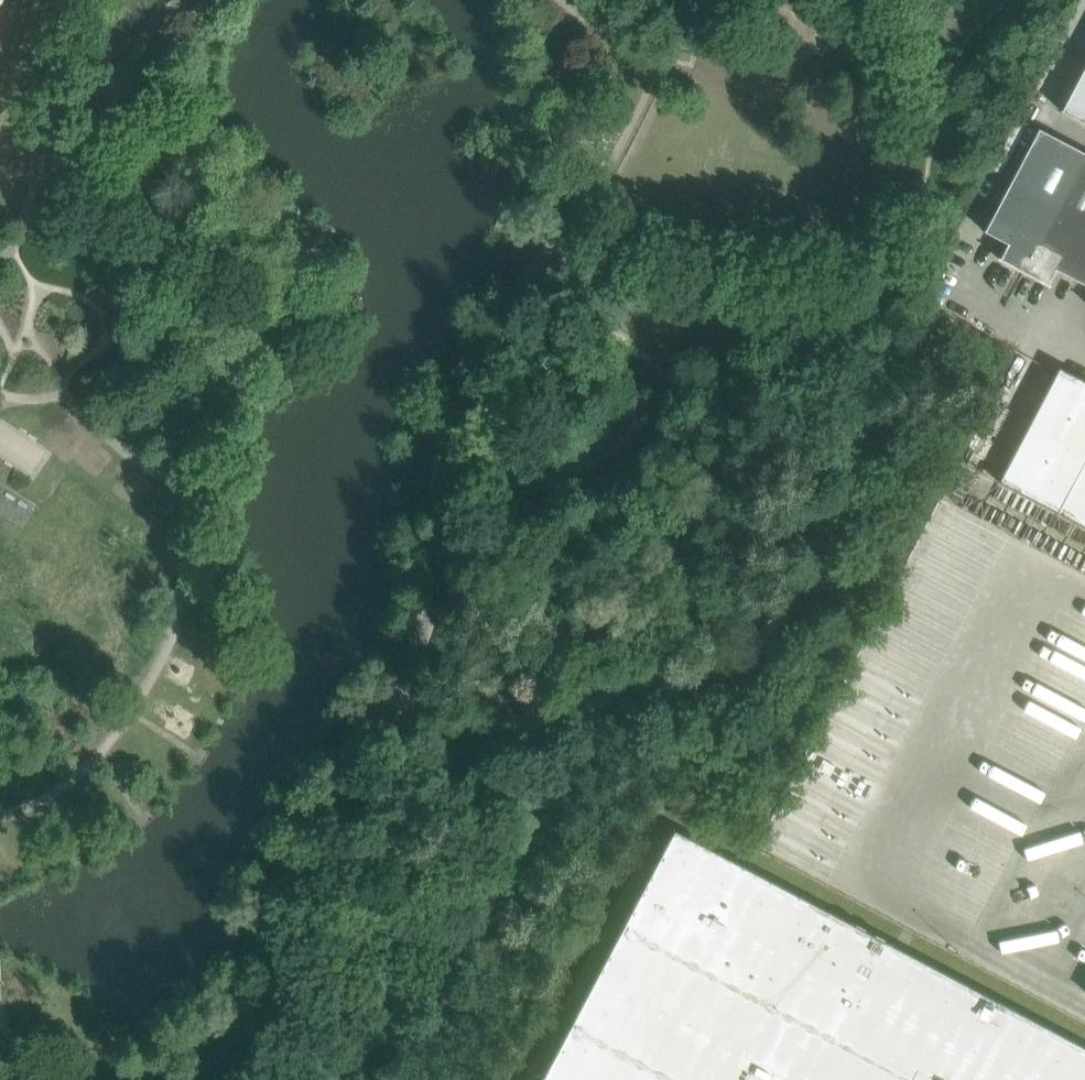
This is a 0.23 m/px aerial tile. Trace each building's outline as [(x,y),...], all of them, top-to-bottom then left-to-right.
[(1061,110),(1084,123),(1084,64),(1061,110)] [(1084,156),(1084,152),(1039,128),(984,232),(1008,244),(1003,253),(1003,252),(1000,258),(999,257),(998,259),(1024,272),(1084,156)] [(1024,272),(1049,285),(1050,284),(1049,284),(1051,278),(1056,270),(1078,282),(1084,269),(1084,156),(1024,272)] [(1057,513),(1084,528),(1084,381),(1059,367),(998,482),(1057,513)] [(674,830),(542,1079),(1084,1079),(1084,1048),(674,830)]
